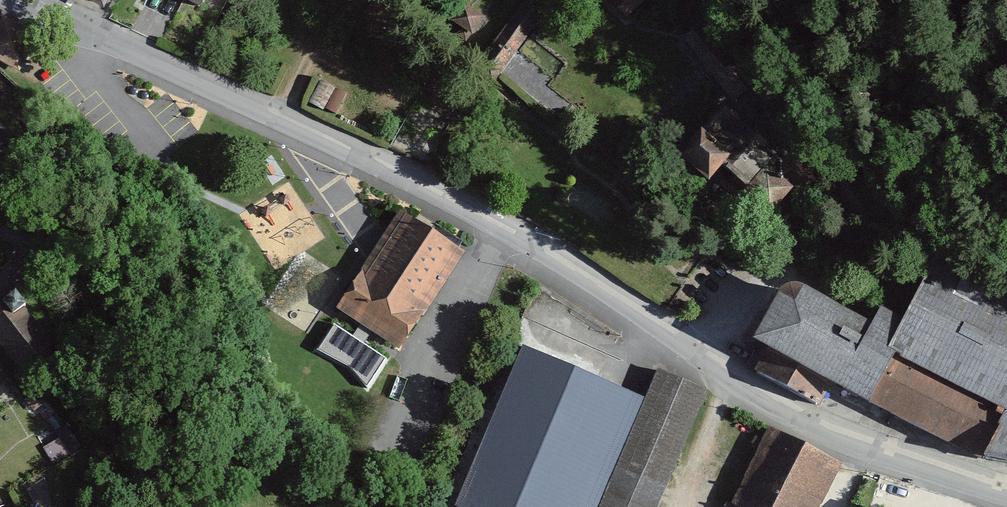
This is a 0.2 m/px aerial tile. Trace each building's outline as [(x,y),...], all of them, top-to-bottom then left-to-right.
[(513,9),(488,55),(508,65),(533,20),(513,9)] [(0,24),(0,54),(32,70),(49,38),(4,16),(0,24)] [(717,102),(665,156),(693,183),(708,168),(729,188),(767,149),(717,102)] [(774,164),(749,189),(772,211),(797,186),(774,164)] [(399,209),(332,305),(395,349),(462,253),(399,209)] [(893,317),(879,345),(888,350),(863,399),(973,451),(994,410),(1006,417),(1006,280),(933,241),(893,317)] [(767,294),(744,338),(769,351),(761,365),(816,394),(824,378),(863,399),(888,350),(879,345),(893,317),(869,305),(860,322),(792,286),(767,294)] [(0,301),(0,346),(16,368),(53,342),(17,289),(0,301)] [(333,323),(320,350),(374,377),(388,350),(333,323)] [(517,341),(448,497),(470,506),(595,506),(643,397),(517,341)] [(643,397),(595,506),(596,506),(654,506),(705,388),(656,367),(643,397)] [(59,442),(44,451),(53,465),(80,449),(67,426),(54,433),(59,442)] [(762,427),(725,506),(819,506),(840,463),(762,427)]
